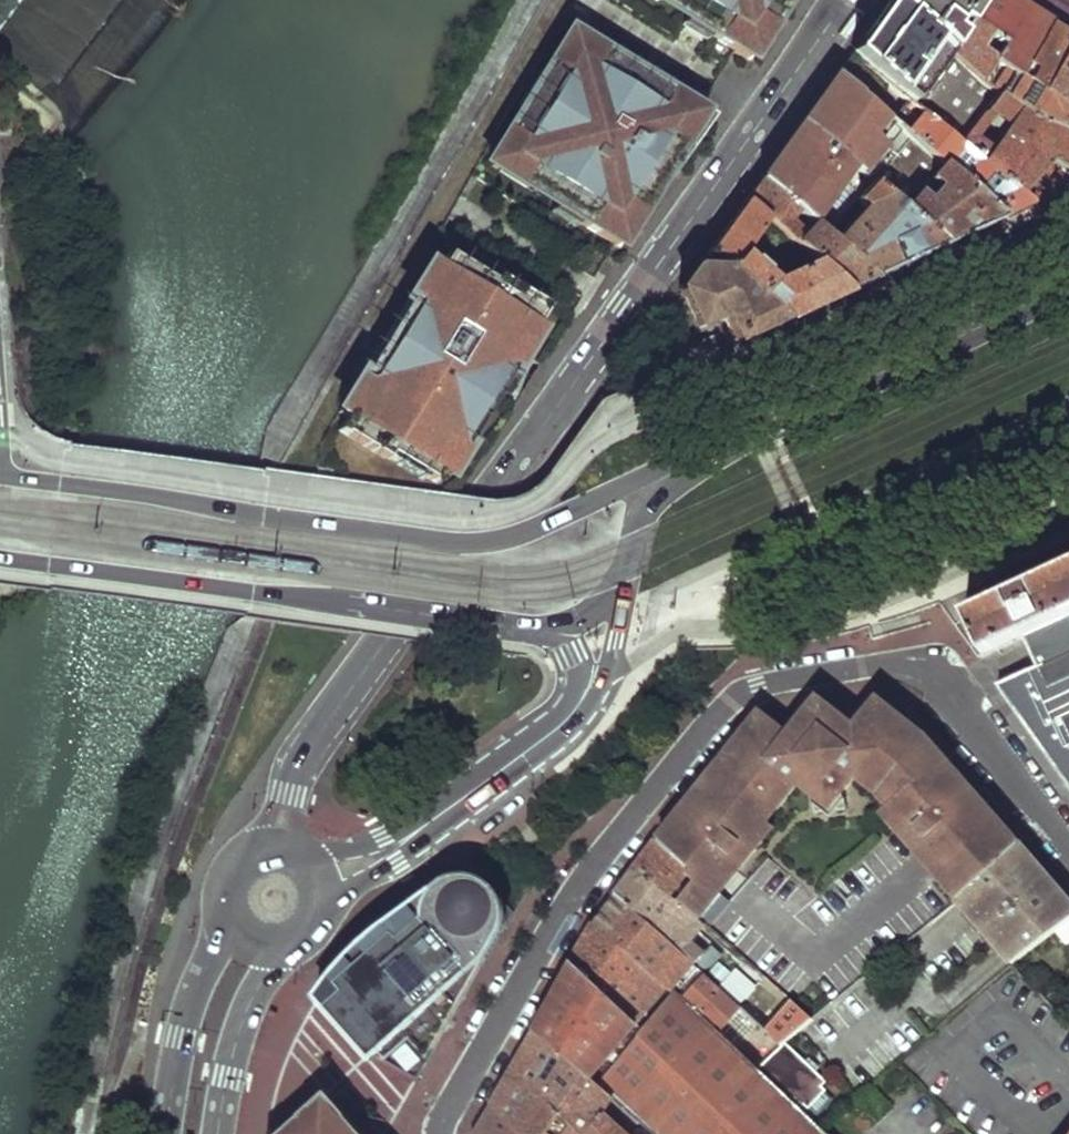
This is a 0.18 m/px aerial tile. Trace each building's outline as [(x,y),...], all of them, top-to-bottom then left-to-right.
[(507,113),(454,207),(436,239),(567,321),(581,299),(555,283),(562,272),(567,264),(593,280),(612,251),(618,251),(658,192),(648,185),(657,171),(668,178),(709,120),(697,111),(732,53),(748,64),(788,5),(780,0),(575,0),(507,113)] [(890,1),(920,28),(921,25),(952,52),(982,0),(891,0),(890,1)] [(952,52),(985,79),(994,64),(1018,78),(1047,27),(1017,11),(997,0),(982,0),(952,52)] [(869,31),(848,60),(901,103),(956,148),(999,92),(985,79),(952,52),(921,25),(920,28),(890,1),(869,31)] [(1047,27),(1018,78),(994,64),(985,79),(999,92),(1026,115),(1068,142),(1068,118),(1041,95),(1068,42),(1068,40),(1059,34),(1047,27)] [(1041,95),(1068,118),(1068,42),(1041,95)] [(901,103),(848,60),(840,71),(834,80),(884,122),(901,103)] [(816,105),(800,129),(872,188),(903,215),(916,198),(928,184),(940,167),(884,122),(834,80),(816,105)] [(1026,115),(999,92),(956,148),(1029,207),(1068,187),(1068,142),(1026,115)] [(1029,207),(956,148),(901,103),(884,122),(940,167),(1003,219),(1015,213),(1029,207)] [(821,214),(841,188),(862,202),(872,188),(800,129),(780,156),(761,183),(831,244),(842,230),(821,214)] [(935,192),(924,206),(916,198),(903,215),(943,247),(972,233),(1003,219),(940,167),(928,184),(935,192)] [(648,185),(658,192),(668,178),(657,171),(648,185)] [(848,292),(873,280),(840,253),(831,244),(761,183),(753,195),(745,205),(848,292)] [(903,215),(872,188),(862,202),(857,208),(866,217),(840,253),(873,280),(907,264),(943,247),(903,215)] [(818,306),(848,292),(745,205),(707,259),(785,322),(818,306)] [(317,451),(334,479),(438,493),(507,417),(500,413),(512,394),(519,398),(537,370),(531,367),(550,337),(556,340),(567,321),(436,239),(317,451)] [(761,333),(785,322),(707,259),(680,296),(697,333),(723,319),(738,344),(761,333)] [(537,370),(556,340),(550,337),(531,367),(537,370)] [(507,417),(519,398),(512,394),(500,413),(507,417)] [(962,619),(980,657),(1025,637),(1068,618),(1068,571),(962,619)] [(1025,637),(1031,652),(1036,665),(1027,669),(1037,696),(1014,707),(1068,786),(1068,618),(1025,637)] [(1014,707),(1037,696),(1027,669),(998,683),(1014,707)] [(889,712),(877,701),(868,714),(881,723),(889,712)] [(844,797),(841,771),(841,764),(858,784),(870,797),(876,792),(885,804),(880,809),(958,900),(1019,847),(1016,844),(1012,847),(994,825),(987,831),(967,809),(974,803),(962,789),(963,788),(930,750),(932,748),(889,712),(881,723),(868,714),(850,736),(814,706),(797,726),(783,743),(764,728),(754,741),(742,733),(721,758),(726,763),(698,798),(694,794),(689,800),(682,810),(689,815),(674,835),(678,839),(664,857),(654,848),(637,870),(697,924),(717,899),(760,846),(753,840),(763,827),(756,821),(765,808),(773,815),(795,788),(806,774),(808,801),(809,819),(845,815),(844,797)] [(764,728),(754,719),(742,733),(754,741),(764,728)] [(841,764),(841,771),(844,797),(858,784),(841,764)] [(808,801),(806,774),(795,788),(808,801)] [(963,788),(962,789),(974,803),(977,799),(966,786),(963,788)] [(876,792),(870,797),(880,809),(885,804),(876,792)] [(997,822),(977,799),(974,803),(967,809),(987,831),(994,825),(997,822)] [(773,815),(765,808),(756,821),(763,827),(773,815)] [(689,815),(682,810),(667,830),(674,835),(689,815)] [(1016,844),(997,822),(994,825),(1012,847),(1016,844)] [(753,840),(760,846),(770,833),(763,827),(753,840)] [(678,839),(674,835),(667,830),(654,848),(664,857),(678,839)] [(1019,847),(958,900),(1009,959),(1056,928),(1068,920),(1068,905),(1019,847)] [(471,863),(444,884),(450,880),(457,878),(461,877),(465,877),(471,878),(479,885),(485,892),(487,901),(496,893),(471,863)] [(637,870),(617,896),(690,966),(693,968),(703,959),(687,942),(700,926),(697,924),(637,870)] [(419,1080),(423,1073),(414,1064),(441,1041),(460,1007),(454,1001),(467,989),(470,990),(514,912),(496,893),(487,901),(485,892),(479,885),(471,878),(465,877),(461,877),(457,878),(450,880),(444,884),(427,896),(402,914),(387,926),(378,933),(367,943),(355,953),(343,965),(324,990),(317,999),(372,1062),(378,1057),(419,1080)] [(690,966),(617,896),(595,926),(571,966),(632,1024),(667,988),(690,966)] [(717,899),(697,924),(700,926),(707,933),(727,908),(717,899)] [(1064,943),(1068,942),(1068,920),(1056,928),(1064,943)] [(721,963),(710,954),(695,971),(700,975),(704,979),(721,963)] [(533,1031),(611,1089),(651,1126),(659,1133),(822,1133),(713,1031),(685,1004),(678,998),(674,994),(638,1030),(632,1024),(571,966),(533,1031)] [(693,968),(690,966),(667,988),(674,994),(678,998),(700,975),(695,971),(693,968)] [(708,980),(721,992),(730,982),(718,970),(708,980)] [(736,979),(721,995),(733,1007),(736,1009),(752,993),(736,979)] [(721,995),(707,981),(685,1004),(713,1031),(733,1007),(721,995)] [(454,1001),(460,1007),(470,990),(467,989),(454,1001)] [(781,1051),(811,1025),(791,1007),(763,1035),(781,1051)] [(490,1106),(518,1133),(630,1133),(600,1104),(611,1089),(533,1031),(490,1106)] [(423,1073),(441,1041),(414,1064),(423,1073)] [(329,1092),(281,1133),(367,1133),(329,1092)] [(475,1133),(518,1133),(490,1106),(475,1133)] [(651,1126),(644,1133),(659,1133),(651,1126)]
